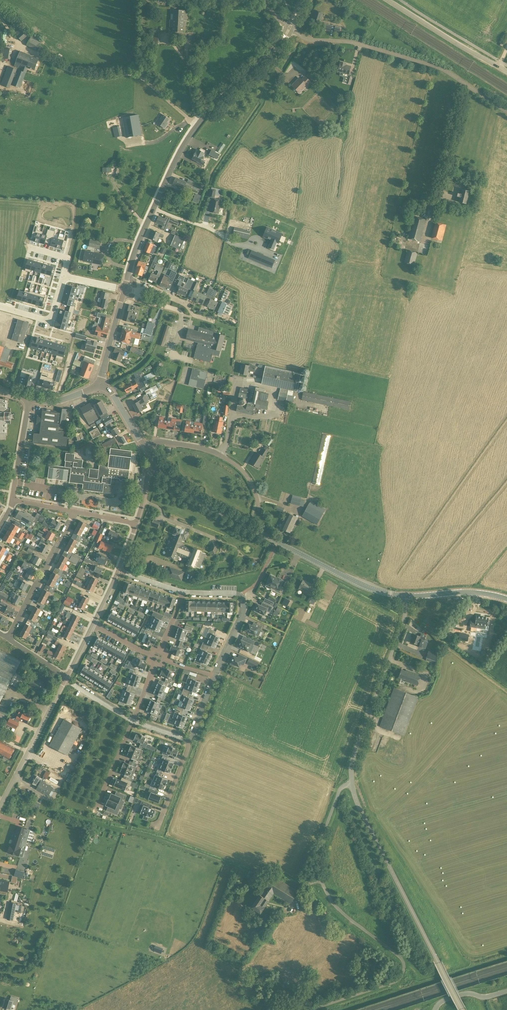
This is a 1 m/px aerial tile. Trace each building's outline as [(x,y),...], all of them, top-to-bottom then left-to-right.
[(183,32),(184,21),(187,21),(187,12),(184,12),(184,10),(176,10),(176,9),(171,8),(171,13),(174,13),(173,22),(170,22),(170,26),(173,26),(173,31),(183,32)] [(321,20),(324,13),(315,10),(312,20),(320,23),(321,20)] [(21,41),(28,35),(22,27),(14,33),(21,41)] [(153,44),(154,44),(154,45),(158,45),(158,44),(160,44),(160,32),(159,32),(159,29),(154,29),(154,32),(151,32),(151,40),(153,40),(153,44)] [(26,45),(37,51),(43,40),(32,34),(26,45)] [(5,59),(5,60),(8,60),(8,59),(10,60),(13,49),(5,48),(5,46),(2,46),(0,54),(0,57),(5,59)] [(19,67),(19,65),(22,66),(21,68),(21,69),(21,71),(18,69),(12,85),(20,88),(28,67),(35,70),(39,59),(31,56),(20,51),(15,66),(19,67)] [(338,71),(345,73),(344,76),(348,77),(346,83),(350,84),(352,77),(348,76),(349,74),(351,66),(343,64),(344,63),(340,62),(338,71)] [(10,88),(17,69),(8,66),(1,85),(10,88)] [(309,72),(306,75),(314,83),(317,79),(309,72)] [(311,83),(306,78),(303,82),(300,78),(294,84),(296,86),(292,90),(295,93),(298,90),(300,92),(307,85),(308,86),(311,83)] [(125,137),(142,135),(138,115),(122,117),(125,137)] [(167,122),(169,119),(163,115),(160,119),(158,118),(156,121),(158,123),(157,123),(165,128),(168,123),(167,122)] [(112,127),(115,138),(121,136),(119,126),(112,127)] [(221,142),(216,150),(220,153),(225,145),(221,142)] [(192,158),(197,161),(196,161),(203,165),(205,162),(202,160),(203,157),(202,156),(204,153),(199,150),(197,153),(196,153),(192,158)] [(211,150),(209,155),(217,159),(219,154),(211,150)] [(183,189),(184,186),(191,189),(191,188),(198,191),(199,189),(192,186),(193,185),(176,177),(173,184),(183,189)] [(466,204),(469,191),(462,189),(461,194),(458,193),(457,196),(456,200),(459,200),(459,202),(466,204)] [(196,193),(193,200),(198,203),(201,195),(196,193)] [(218,213),(221,201),(213,199),(210,212),(218,213)] [(244,221),(246,205),(237,204),(234,220),(244,221)] [(156,222),(162,225),(163,225),(161,229),(165,231),(169,221),(173,223),(177,225),(178,222),(170,218),(171,218),(166,216),(164,219),(159,216),(156,222)] [(427,219),(413,216),(412,221),(407,238),(421,242),(427,219)] [(442,240),(446,225),(435,222),(431,237),(442,240)] [(35,225),(31,238),(34,239),(34,241),(39,242),(42,234),(37,232),(38,226),(35,225)] [(233,235),(250,238),(251,230),(234,227),(233,235)] [(280,241),(283,233),(268,227),(265,235),(273,238),(272,243),(275,244),(277,240),(280,241)] [(42,234),(39,242),(45,244),(45,242),(48,243),(52,230),(48,229),(46,235),(42,234)] [(52,230),(48,243),(51,244),(50,246),(56,247),(58,239),(53,237),(55,231),(52,230)] [(159,238),(158,237),(158,236),(163,238),(164,235),(159,233),(153,230),(152,233),(151,233),(149,238),(156,241),(155,241),(157,242),(158,242),(160,239),(159,238)] [(58,239),(56,247),(61,249),(62,247),(65,248),(68,235),(65,234),(63,240),(58,239)] [(180,250),(185,239),(175,235),(170,245),(180,250)] [(86,245),(89,246),(88,246),(87,249),(91,250),(91,252),(85,251),(83,261),(102,265),(104,255),(94,252),(95,248),(100,249),(101,241),(90,239),(87,239),(86,245)] [(150,253),(153,254),(157,246),(154,245),(147,242),(143,251),(150,253)] [(275,260),(251,250),(248,258),(272,268),(275,260)] [(414,265),(417,252),(407,250),(404,262),(414,265)] [(156,282),(158,276),(159,277),(164,267),(157,264),(157,263),(157,262),(159,257),(155,256),(151,266),(155,268),(154,269),(159,271),(156,276),(151,273),(149,279),(153,281),(153,280),(156,282)] [(142,276),(146,264),(142,262),(143,261),(140,260),(140,261),(139,261),(135,273),(142,276)] [(167,287),(169,283),(172,284),(177,273),(172,271),(169,276),(165,274),(164,276),(160,284),(167,287)] [(177,285),(180,286),(177,292),(185,296),(188,290),(189,289),(190,289),(193,280),(195,281),(196,279),(192,277),(191,279),(188,278),(187,283),(183,281),(185,277),(180,274),(177,279),(179,280),(177,285)] [(197,301),(200,293),(197,292),(199,289),(196,288),(200,281),(198,280),(199,278),(197,277),(196,279),(195,281),(193,280),(190,289),(191,290),(189,293),(193,295),(191,299),(197,301)] [(67,285),(65,292),(76,295),(78,288),(67,285)] [(200,293),(197,301),(202,304),(206,296),(208,297),(209,297),(212,289),(209,287),(207,293),(204,292),(203,294),(200,293)] [(218,302),(213,300),(216,293),(216,290),(212,289),(209,297),(208,297),(208,298),(211,299),(208,306),(214,309),(218,302)] [(224,302),(226,299),(229,292),(226,290),(225,291),(223,294),(219,304),(222,305),(219,311),(218,313),(218,314),(221,315),(222,315),(223,313),(227,315),(228,314),(229,314),(230,312),(230,311),(231,309),(231,308),(231,307),(231,306),(227,304),(224,302)] [(98,302),(100,302),(99,307),(106,309),(108,300),(109,294),(102,292),(101,298),(99,297),(98,298),(98,301),(98,302)] [(64,297),(62,303),(73,306),(75,300),(64,297)] [(125,311),(123,320),(135,323),(137,316),(132,315),(133,312),(129,312),(131,305),(127,304),(125,311)] [(60,309),(58,316),(69,319),(71,313),(60,309)] [(100,326),(107,328),(110,318),(102,316),(100,324),(100,326)] [(18,319),(12,340),(23,343),(29,323),(18,319)] [(57,321),(55,327),(66,330),(68,324),(57,321)] [(109,328),(107,328),(100,326),(100,324),(95,321),(94,324),(93,324),(92,330),(96,331),(95,335),(106,338),(109,328)] [(146,329),(153,331),(155,323),(148,321),(146,329)] [(163,346),(169,326),(166,324),(159,345),(163,346)] [(154,336),(151,335),(153,331),(146,329),(144,333),(140,332),(140,334),(136,332),(137,330),(123,326),(121,334),(136,338),(139,339),(141,339),(152,342),(154,336)] [(206,344),(209,334),(207,334),(189,329),(186,339),(206,344)] [(209,334),(206,344),(205,347),(197,344),(193,358),(210,362),(214,349),(220,351),(224,336),(216,333),(217,331),(208,329),(207,334),(209,334)] [(122,341),(126,342),(129,343),(134,344),(136,338),(121,334),(119,340),(122,341)] [(34,337),(31,348),(37,350),(40,339),(34,337)] [(40,339),(37,350),(42,351),(45,340),(40,339)] [(45,340),(42,351),(47,352),(50,341),(45,340)] [(96,347),(98,342),(91,340),(91,341),(88,340),(85,350),(94,353),(96,347)] [(50,341),(47,352),(52,354),(55,343),(50,341)] [(55,343),(52,354),(57,355),(60,344),(55,343)] [(60,344),(57,355),(63,357),(67,346),(60,344)] [(11,368),(13,363),(7,361),(11,349),(0,345),(0,364),(11,368)] [(143,351),(131,346),(130,351),(141,355),(143,351)] [(124,355),(125,351),(115,347),(114,352),(115,352),(113,358),(120,361),(123,355),(124,355)] [(88,378),(94,365),(96,359),(89,355),(85,355),(83,360),(82,360),(81,361),(76,359),(79,352),(78,352),(73,364),(82,368),(80,374),(88,378)] [(255,372),(256,366),(249,364),(249,365),(242,364),(240,373),(247,375),(248,370),(255,372)] [(301,373),(265,365),(261,384),(280,388),(278,400),(286,401),(290,402),(290,401),(293,402),(294,395),(292,395),(293,390),(297,391),(301,373)] [(192,368),(188,385),(203,389),(208,372),(192,368)] [(24,371),(23,374),(27,375),(24,385),(30,387),(33,376),(27,374),(28,372),(24,371)] [(153,371),(144,376),(146,380),(155,375),(153,371)] [(134,389),(134,388),(137,387),(138,390),(140,389),(141,391),(149,387),(148,386),(146,387),(140,375),(134,378),(135,381),(131,383),(131,382),(123,386),(127,392),(134,389)] [(43,376),(42,380),(44,380),(42,386),(53,389),(55,383),(45,380),(46,377),(43,376)] [(143,410),(148,407),(146,404),(148,402),(148,401),(151,399),(157,396),(156,395),(158,394),(156,391),(158,389),(156,385),(145,391),(146,393),(144,394),(139,397),(140,400),(138,401),(133,404),(138,413),(143,410)] [(240,388),(238,398),(240,398),(240,399),(239,401),(240,404),(240,405),(248,407),(248,404),(254,405),(255,406),(255,407),(267,409),(268,402),(258,399),(259,391),(241,387),(240,388)] [(6,439),(6,436),(7,436),(7,424),(10,424),(10,421),(11,421),(10,420),(12,418),(14,418),(13,417),(13,414),(14,414),(14,413),(12,414),(11,412),(11,408),(8,408),(8,403),(9,403),(9,402),(8,402),(8,400),(0,398),(0,439),(6,439)] [(100,415),(107,411),(105,407),(101,401),(98,403),(97,401),(95,401),(93,402),(93,403),(91,404),(95,413),(98,412),(100,415)] [(98,419),(95,413),(91,404),(90,404),(90,403),(80,408),(89,424),(90,424),(91,427),(95,424),(94,422),(98,419)] [(252,415),(254,405),(248,404),(248,407),(240,405),(237,404),(236,411),(252,415)] [(63,437),(67,409),(58,408),(58,412),(43,409),(42,414),(40,432),(40,433),(34,433),(33,442),(66,447),(68,438),(63,437)] [(204,414),(202,423),(195,422),(193,433),(201,434),(203,424),(206,425),(208,414),(204,414)] [(223,422),(222,422),(223,417),(212,415),(211,420),(215,420),(212,431),(221,433),(223,422)] [(103,420),(106,425),(104,426),(106,429),(109,427),(113,425),(111,422),(113,421),(110,416),(103,420)] [(166,428),(168,421),(163,420),(164,417),(159,416),(158,427),(166,428)] [(181,420),(176,419),(172,418),(171,421),(168,421),(166,428),(179,430),(181,420)] [(193,433),(195,422),(186,421),(184,431),(193,433)] [(113,437),(114,436),(120,433),(117,426),(115,428),(113,425),(109,427),(106,429),(107,431),(111,429),(111,430),(112,432),(111,432),(113,437)] [(97,427),(89,432),(93,439),(101,434),(97,427)] [(84,440),(81,432),(78,433),(78,432),(73,434),(77,443),(81,442),(80,441),(84,440)] [(114,437),(102,444),(104,448),(117,441),(114,437)] [(265,457),(264,457),(268,451),(268,450),(270,448),(265,445),(264,448),(263,448),(259,454),(256,452),(250,462),(258,467),(265,457)] [(116,493),(117,487),(117,486),(109,485),(109,484),(111,484),(112,477),(128,480),(132,451),(110,448),(108,466),(99,465),(99,469),(90,468),(82,467),(83,459),(74,458),(75,454),(66,453),(65,461),(66,461),(65,466),(62,466),(62,468),(66,469),(65,470),(67,470),(66,480),(67,480),(70,480),(69,482),(83,484),(82,489),(103,492),(104,492),(104,493),(111,494),(111,492),(116,493)] [(62,468),(62,466),(49,465),(48,478),(66,480),(67,470),(65,470),(66,469),(62,468)] [(302,497),(292,495),(290,503),(299,506),(300,505),(303,506),(305,500),(301,499),(302,497)] [(317,525),(326,509),(310,500),(302,516),(317,525)] [(21,520),(26,523),(25,525),(30,527),(31,525),(35,518),(27,513),(26,514),(20,510),(16,517),(21,520)] [(290,532),(298,517),(288,513),(281,528),(290,532)] [(61,523),(56,520),(53,519),(50,525),(53,527),(57,529),(61,523)] [(86,523),(80,520),(77,528),(83,531),(85,526),(88,528),(90,525),(86,523)] [(9,528),(16,532),(19,527),(13,523),(9,528)] [(117,533),(110,530),(101,527),(99,533),(99,532),(97,536),(101,538),(103,534),(108,536),(115,539),(117,533)] [(173,534),(183,538),(182,541),(183,542),(185,539),(186,539),(189,532),(176,527),(173,534)] [(6,534),(13,537),(16,532),(9,528),(6,534)] [(55,534),(49,531),(46,529),(44,528),(42,531),(44,532),(47,534),(46,537),(52,540),(55,534)] [(83,535),(81,534),(83,531),(77,528),(74,532),(73,535),(80,539),(86,542),(87,539),(82,536),(83,535)] [(13,537),(6,534),(3,539),(10,543),(13,537)] [(183,538),(173,534),(165,556),(177,560),(179,556),(188,559),(186,564),(196,568),(196,567),(200,568),(205,553),(202,552),(202,551),(193,547),(192,549),(182,545),(183,542),(182,541),(183,538)] [(77,541),(79,542),(80,539),(73,535),(71,537),(69,542),(75,545),(77,541)] [(24,545),(34,550),(36,547),(34,546),(34,545),(33,544),(32,545),(30,544),(29,543),(30,539),(28,538),(24,545)] [(48,546),(43,544),(44,543),(40,541),(37,546),(41,548),(40,551),(45,553),(48,546)] [(110,552),(112,546),(101,541),(99,547),(110,552)] [(75,545),(69,542),(65,549),(69,552),(68,554),(75,557),(76,555),(71,552),(75,545)] [(213,543),(211,549),(209,552),(215,554),(219,545),(213,543)] [(22,548),(32,554),(34,550),(24,545),(22,548)] [(107,557),(100,555),(101,553),(98,552),(99,551),(95,549),(93,555),(99,557),(98,561),(105,564),(107,557)] [(64,552),(62,555),(59,561),(65,564),(68,560),(77,564),(79,560),(75,557),(68,554),(64,552)] [(42,559),(36,556),(37,554),(35,553),(33,556),(35,557),(33,562),(38,565),(42,559)] [(64,570),(62,569),(65,564),(59,561),(56,567),(55,569),(67,575),(70,577),(71,574),(64,570)] [(21,575),(25,577),(26,576),(31,579),(36,571),(31,569),(32,567),(33,566),(31,565),(28,563),(25,562),(22,567),(25,569),(22,574),(21,575)] [(96,565),(95,568),(91,567),(90,568),(90,567),(86,565),(85,568),(94,572),(94,571),(101,573),(103,568),(96,565)] [(84,568),(81,567),(80,567),(76,576),(81,578),(86,569),(84,568)] [(181,580),(184,572),(170,567),(167,575),(181,580)] [(56,581),(59,575),(61,576),(65,578),(67,575),(55,569),(53,572),(50,578),(56,581)] [(88,578),(91,579),(90,582),(90,583),(96,586),(99,579),(93,576),(90,574),(88,578)] [(18,582),(15,587),(21,590),(22,589),(25,591),(29,584),(23,581),(24,578),(18,575),(16,579),(16,580),(20,582),(20,583),(18,582)] [(272,587),(277,577),(271,575),(270,575),(268,579),(269,579),(266,584),(272,587)] [(277,577),(272,587),(271,589),(281,594),(284,588),(280,586),(283,580),(282,580),(282,579),(278,578),(277,577)] [(56,581),(50,578),(45,586),(53,590),(55,587),(56,588),(59,582),(56,581)] [(307,590),(310,584),(303,580),(300,586),(307,590)] [(96,586),(90,583),(90,582),(87,581),(85,584),(83,588),(86,589),(87,589),(93,592),(96,586)] [(132,584),(126,582),(125,585),(124,585),(123,588),(124,588),(123,592),(129,594),(132,584)] [(136,586),(132,584),(129,594),(128,596),(133,597),(133,595),(136,586)] [(53,590),(45,586),(41,595),(47,598),(50,592),(52,593),(53,590)] [(22,597),(16,594),(15,594),(15,593),(12,591),(10,595),(10,596),(9,598),(10,599),(18,604),(22,597)] [(79,598),(82,599),(81,601),(86,604),(89,599),(84,596),(84,595),(82,593),(79,598)] [(48,606),(44,604),(47,598),(41,595),(36,603),(41,606),(47,609),(48,606)] [(311,595),(308,601),(313,604),(316,598),(311,595)] [(176,599),(170,597),(167,606),(166,607),(172,609),(176,599)] [(11,608),(12,606),(1,600),(0,603),(0,608),(5,610),(5,612),(12,615),(15,609),(11,608)] [(78,608),(78,607),(84,610),(86,604),(81,601),(79,605),(77,603),(75,607),(78,608)] [(254,610),(258,612),(257,612),(261,614),(261,613),(265,615),(267,611),(270,612),(272,607),(265,604),(264,607),(257,604),(257,605),(256,605),(254,609),(255,609),(254,610)] [(51,611),(47,609),(41,606),(39,608),(35,606),(32,612),(38,615),(41,610),(48,613),(49,611),(51,612),(51,611)] [(65,616),(77,622),(80,617),(75,614),(74,614),(72,613),(73,613),(68,610),(65,616)] [(112,623),(117,614),(112,611),(107,620),(112,623)] [(33,620),(31,623),(35,625),(38,626),(40,623),(35,621),(38,615),(32,612),(29,618),(33,620)] [(4,617),(5,616),(0,614),(0,618),(1,619),(0,621),(0,622),(7,625),(9,620),(4,617)] [(117,625),(122,617),(117,614),(112,623),(117,625)] [(153,623),(161,626),(164,621),(158,619),(160,615),(157,614),(155,617),(153,623)] [(77,622),(65,616),(63,616),(62,618),(67,620),(67,621),(70,623),(69,625),(75,628),(77,622)] [(476,616),(475,622),(471,621),(470,626),(476,627),(477,624),(479,624),(479,625),(483,626),(483,625),(487,625),(489,618),(476,616)] [(122,628),(126,619),(122,617),(117,625),(122,628)] [(126,631),(131,622),(126,619),(122,628),(126,631)] [(131,633),(136,624),(131,622),(126,631),(131,633)] [(29,632),(32,627),(33,627),(35,625),(31,623),(30,625),(26,623),(23,629),(29,632)] [(75,628),(69,625),(69,626),(64,624),(63,626),(58,623),(57,626),(60,628),(60,627),(72,634),(75,628)] [(149,631),(152,633),(153,629),(159,632),(161,626),(153,623),(150,628),(149,631)] [(247,626),(245,630),(249,632),(248,633),(252,634),(252,633),(255,635),(257,631),(259,631),(262,626),(255,623),(254,626),(249,624),(248,626),(247,626)] [(136,624),(131,633),(136,636),(141,627),(136,624)] [(177,632),(186,635),(187,630),(191,631),(192,628),(185,625),(184,629),(178,627),(177,632)] [(60,627),(60,628),(59,630),(65,633),(64,636),(69,639),(72,634),(60,627)] [(205,637),(209,638),(218,642),(220,637),(215,634),(216,631),(209,628),(208,632),(205,637)] [(31,637),(27,636),(29,632),(23,629),(20,635),(26,638),(26,639),(29,641),(31,637)] [(152,633),(149,631),(145,629),(144,633),(148,634),(144,643),(150,645),(151,642),(154,644),(155,644),(157,638),(151,636),(152,633)] [(180,643),(183,644),(184,641),(186,635),(177,632),(175,638),(181,640),(180,643)] [(417,644),(417,645),(422,647),(425,640),(424,640),(426,635),(421,633),(420,636),(414,634),(411,642),(417,644)] [(98,649),(103,640),(98,637),(93,646),(98,649)] [(201,645),(208,648),(210,645),(215,648),(218,642),(209,638),(207,644),(203,642),(201,645)] [(244,641),(241,640),(238,646),(244,649),(243,650),(246,651),(247,651),(248,651),(251,645),(252,645),(254,641),(248,638),(247,641),(245,640),(244,641)] [(56,640),(54,644),(59,646),(58,646),(57,649),(63,652),(66,646),(60,643),(61,642),(56,640)] [(103,651),(108,642),(103,640),(98,649),(103,651)] [(41,643),(38,650),(42,652),(45,645),(46,646),(47,645),(42,642),(42,643),(41,643)] [(108,654),(112,645),(108,642),(103,651),(108,654)] [(187,645),(183,644),(180,643),(178,646),(172,644),(170,650),(174,651),(173,654),(179,656),(182,648),(185,649),(187,645)] [(112,656),(117,648),(112,645),(108,654),(112,656)] [(201,655),(210,659),(213,654),(207,651),(208,648),(201,645),(200,648),(204,650),(201,655)] [(6,648),(1,656),(6,659),(12,650),(9,648),(8,649),(6,648)] [(117,659),(122,650),(117,648),(112,656),(117,659)] [(54,657),(54,656),(60,659),(63,652),(57,649),(55,653),(48,650),(46,653),(54,657)] [(426,657),(436,661),(439,653),(429,649),(426,657)] [(12,650),(6,659),(11,663),(17,654),(15,653),(16,653),(12,650)] [(122,650),(117,659),(122,662),(127,653),(122,650)] [(210,659),(201,655),(199,661),(195,659),(194,662),(200,665),(202,662),(208,665),(210,659)] [(232,657),(230,661),(231,661),(230,662),(235,665),(238,667),(238,666),(239,667),(239,666),(238,666),(240,663),(244,665),(247,658),(241,655),(240,658),(233,656),(233,657),(232,657)] [(134,670),(137,671),(138,668),(144,670),(147,664),(146,664),(143,663),(144,660),(138,658),(135,666),(131,665),(130,668),(134,670)] [(85,676),(90,668),(85,665),(80,674),(80,673),(85,676)] [(89,679),(94,671),(90,668),(85,676),(89,679)] [(173,671),(167,669),(166,672),(162,670),(159,676),(160,676),(166,679),(165,682),(172,685),(173,681),(171,680),(172,679),(171,678),(170,677),(173,671)] [(417,685),(421,675),(408,670),(408,672),(401,669),(398,677),(406,680),(406,681),(417,685)] [(130,678),(139,682),(141,676),(142,676),(136,674),(137,671),(134,670),(132,673),(130,678)] [(94,682),(99,674),(94,671),(89,679),(94,682)] [(98,685),(104,677),(99,674),(94,682),(98,685)] [(190,684),(199,687),(201,682),(195,680),(196,677),(189,674),(186,683),(189,684),(190,684)] [(41,692),(45,683),(40,680),(34,677),(30,685),(35,688),(34,689),(41,692)] [(103,688),(108,679),(104,677),(98,685),(103,688)] [(127,687),(130,688),(131,685),(137,687),(138,687),(137,687),(139,682),(130,678),(129,684),(128,684),(127,687)] [(108,679),(103,688),(107,691),(113,682),(108,679)] [(155,688),(164,692),(166,686),(167,686),(170,688),(172,685),(165,682),(163,685),(158,682),(158,683),(155,688)] [(182,691),(189,694),(190,691),(196,693),(199,687),(190,684),(189,684),(187,690),(184,688),(182,691)] [(124,696),(133,699),(135,694),(129,691),(130,688),(127,687),(126,690),(126,691),(124,696)] [(158,699),(161,700),(162,697),(164,692),(155,688),(153,693),(159,696),(158,699)] [(403,735),(418,697),(394,688),(379,726),(403,735)] [(183,702),(192,705),(194,699),(188,697),(189,694),(182,691),(179,700),(183,702)] [(133,699),(124,696),(122,701),(131,705),(133,699)] [(148,705),(157,709),(159,703),(160,703),(159,703),(161,700),(158,699),(156,702),(150,699),(150,700),(151,700),(148,705)] [(176,709),(183,711),(184,708),(190,710),(192,705),(183,702),(181,707),(177,705),(176,709)] [(160,710),(157,709),(148,705),(146,710),(152,713),(150,718),(156,720),(160,710)] [(1,707),(0,709),(0,712),(8,716),(10,711),(1,707)] [(183,711),(176,709),(172,717),(176,719),(185,722),(187,717),(181,714),(183,711)] [(27,723),(30,717),(19,711),(16,718),(15,721),(10,718),(7,724),(16,729),(19,723),(18,722),(20,720),(23,722),(23,721),(27,723)] [(64,718),(49,745),(67,755),(70,751),(74,753),(78,746),(74,743),(77,738),(82,728),(64,718)] [(174,724),(183,728),(185,722),(176,719),(174,724)] [(139,735),(136,734),(134,739),(141,743),(140,745),(142,746),(145,748),(148,742),(145,740),(146,738),(144,737),(145,736),(140,734),(139,735)] [(4,756),(3,757),(4,759),(6,760),(7,759),(8,758),(9,759),(15,748),(0,740),(0,754),(4,756)] [(138,748),(131,745),(131,746),(130,746),(128,751),(129,751),(141,756),(143,750),(141,749),(142,746),(140,745),(138,748)] [(170,748),(168,747),(167,749),(164,748),(162,754),(163,755),(168,757),(169,754),(176,756),(178,751),(175,749),(175,748),(171,746),(170,748)] [(404,750),(402,748),(400,747),(398,746),(395,746),(392,746),(390,748),(388,750),(388,752),(387,755),(388,758),(390,760),(392,761),(394,762),(397,762),(400,762),(402,760),(403,758),(404,756),(404,753),(404,750)] [(138,761),(141,756),(129,751),(127,756),(134,759),(133,762),(135,763),(136,760),(138,761)] [(168,757),(163,755),(162,758),(160,763),(162,764),(172,768),(174,763),(173,763),(174,762),(166,759),(168,757)] [(131,765),(124,762),(124,763),(123,763),(121,767),(122,767),(134,772),(136,767),(137,764),(135,763),(133,762),(131,765)] [(172,768),(162,764),(160,769),(158,769),(157,772),(159,772),(161,773),(162,770),(169,773),(172,768)] [(134,772),(122,767),(120,773),(127,776),(126,779),(130,780),(131,778),(134,772)] [(158,775),(155,774),(153,780),(155,781),(165,785),(167,780),(167,779),(160,776),(161,773),(159,772),(158,775)] [(53,787),(41,780),(42,778),(40,777),(34,774),(29,781),(36,785),(36,784),(38,785),(36,789),(48,796),(53,787)] [(126,779),(124,782),(117,779),(114,785),(125,790),(127,786),(130,787),(132,781),(126,779)] [(165,785),(155,781),(153,786),(152,789),(155,790),(156,787),(163,790),(165,785)] [(156,791),(155,791),(150,789),(148,795),(150,795),(149,799),(159,804),(162,797),(155,794),(156,791)] [(111,793),(109,799),(108,799),(119,803),(120,800),(122,800),(124,795),(118,792),(117,796),(111,793)] [(108,799),(105,805),(106,805),(111,807),(110,811),(117,814),(120,808),(117,807),(119,803),(108,799),(109,799),(108,799)] [(142,800),(137,812),(138,812),(140,813),(143,814),(143,815),(144,815),(143,818),(147,820),(148,816),(149,817),(149,816),(153,817),(153,816),(154,816),(155,812),(155,810),(151,808),(148,807),(150,804),(142,801),(142,800)] [(16,837),(15,841),(25,845),(30,830),(18,826),(15,837),(16,837)] [(26,845),(15,841),(14,846),(10,845),(8,852),(12,854),(11,854),(14,855),(15,855),(19,856),(22,857),(26,845)] [(17,869),(15,875),(23,878),(24,872),(17,869)] [(273,875),(259,894),(251,907),(260,913),(261,913),(262,914),(264,912),(262,911),(269,900),(274,894),(290,904),(298,891),(273,875)] [(6,894),(9,882),(0,880),(0,893),(6,894)] [(16,891),(13,890),(12,896),(10,902),(7,919),(13,920),(16,903),(15,903),(17,893),(15,892),(16,891)] [(10,1009),(12,1004),(16,1005),(18,998),(11,996),(10,1000),(6,998),(3,1007),(10,1009)]
